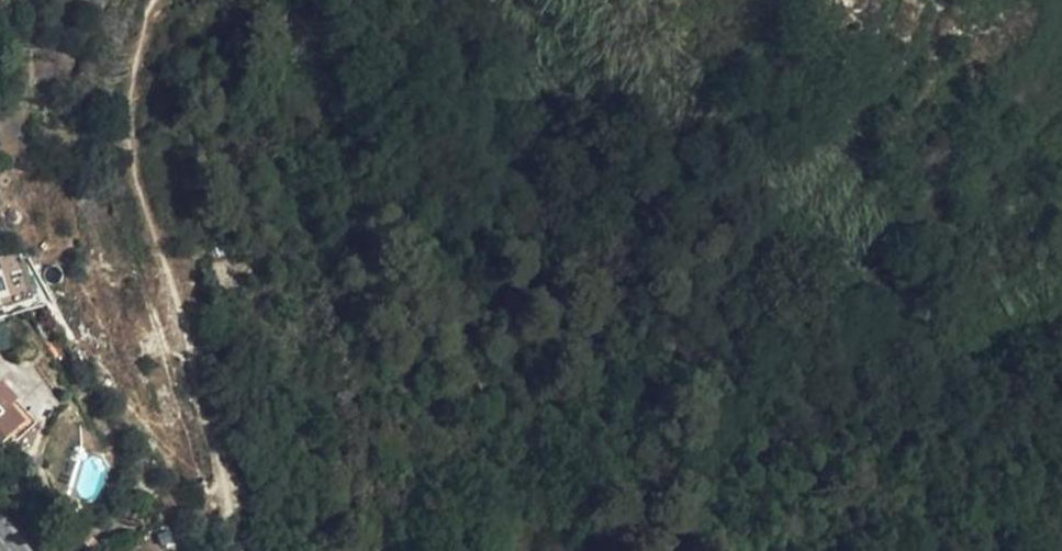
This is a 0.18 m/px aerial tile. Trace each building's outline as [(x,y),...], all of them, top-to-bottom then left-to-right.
[(0,385),(0,445),(28,416),(30,414),(0,385)]
